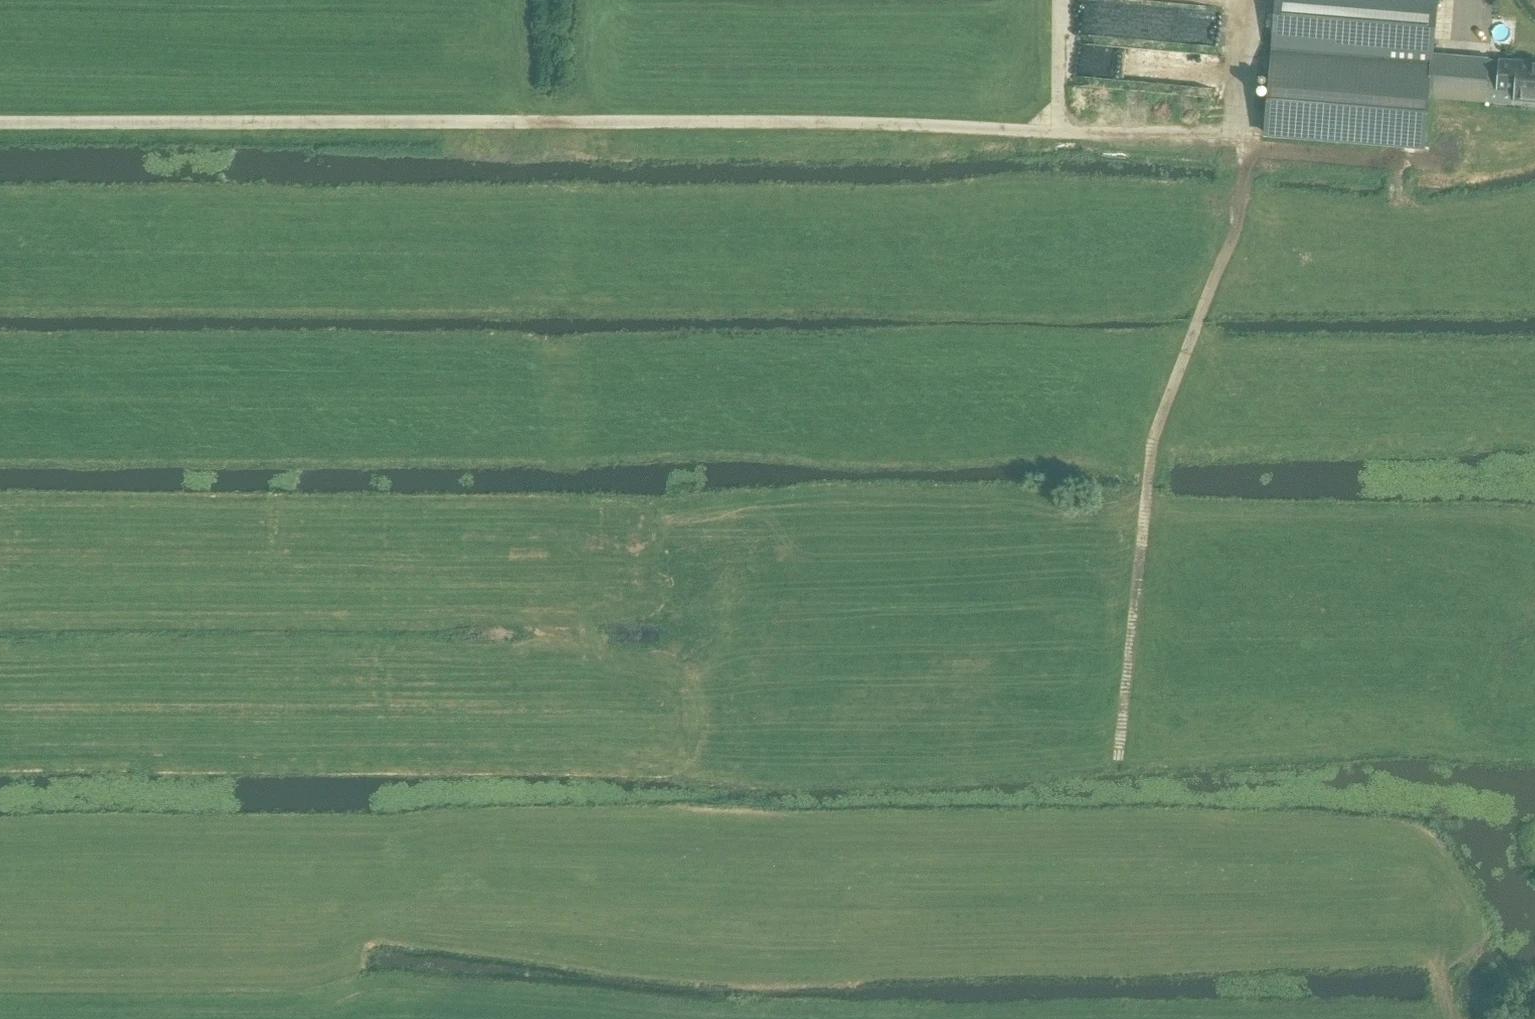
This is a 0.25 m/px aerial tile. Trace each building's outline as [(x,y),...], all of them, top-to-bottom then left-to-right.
[(1429,94),(1431,71),(1432,57),(1437,0),(1277,0),(1266,134),(1425,146),(1429,94)] [(1510,61),(1500,60),(1499,69),(1489,68),(1489,62),(1433,57),(1432,71),(1431,71),(1429,94),(1486,99),(1488,82),(1498,83),(1497,91),(1515,92),(1514,101),(1534,103),(1534,63),(1510,61)]
